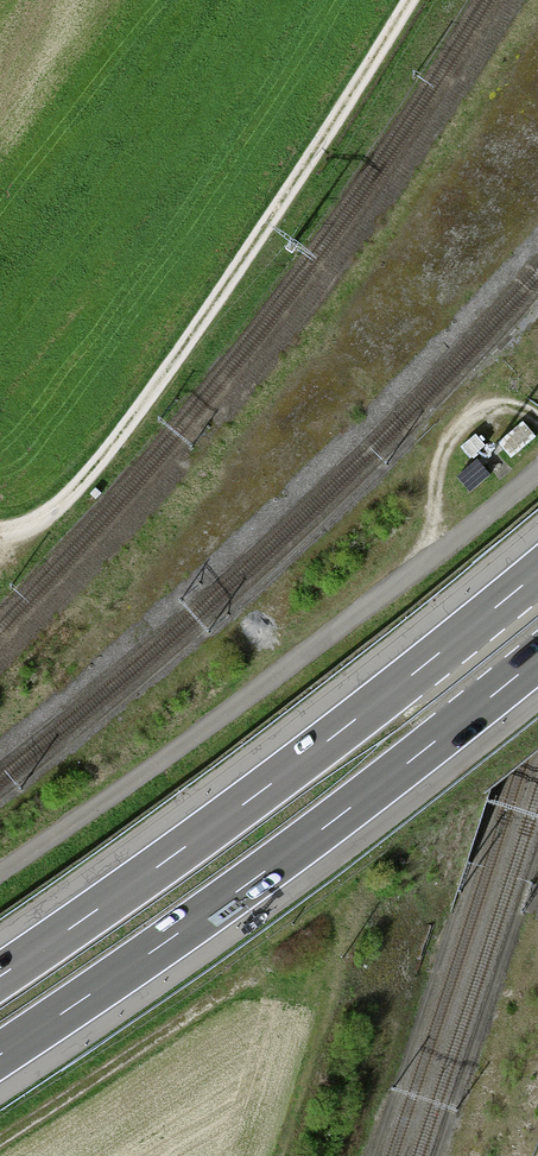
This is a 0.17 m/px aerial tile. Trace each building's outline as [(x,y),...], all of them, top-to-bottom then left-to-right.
[(511,457),(535,436),(523,422),(499,443),(511,457)] [(476,434),(462,445),(472,457),(485,446),(476,434)] [(457,477),(470,491),(490,475),(477,460),(457,477)]
